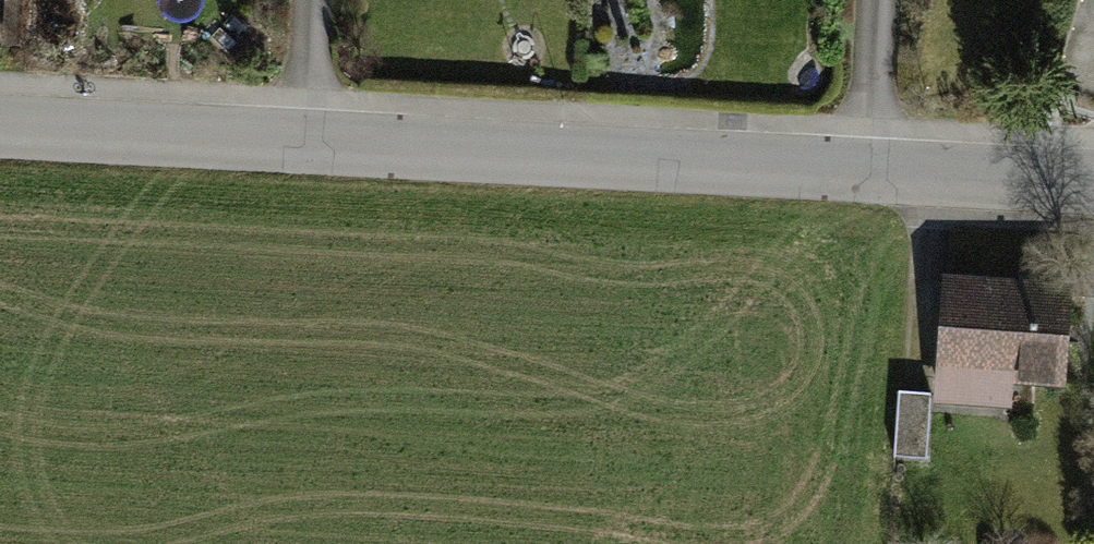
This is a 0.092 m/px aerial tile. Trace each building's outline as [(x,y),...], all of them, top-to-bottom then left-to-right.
[(1066,290),(947,281),(941,358),(1012,362),(1011,377),(1060,380),(1066,290)] [(930,393),(897,391),(893,455),(926,457),(930,393)]
